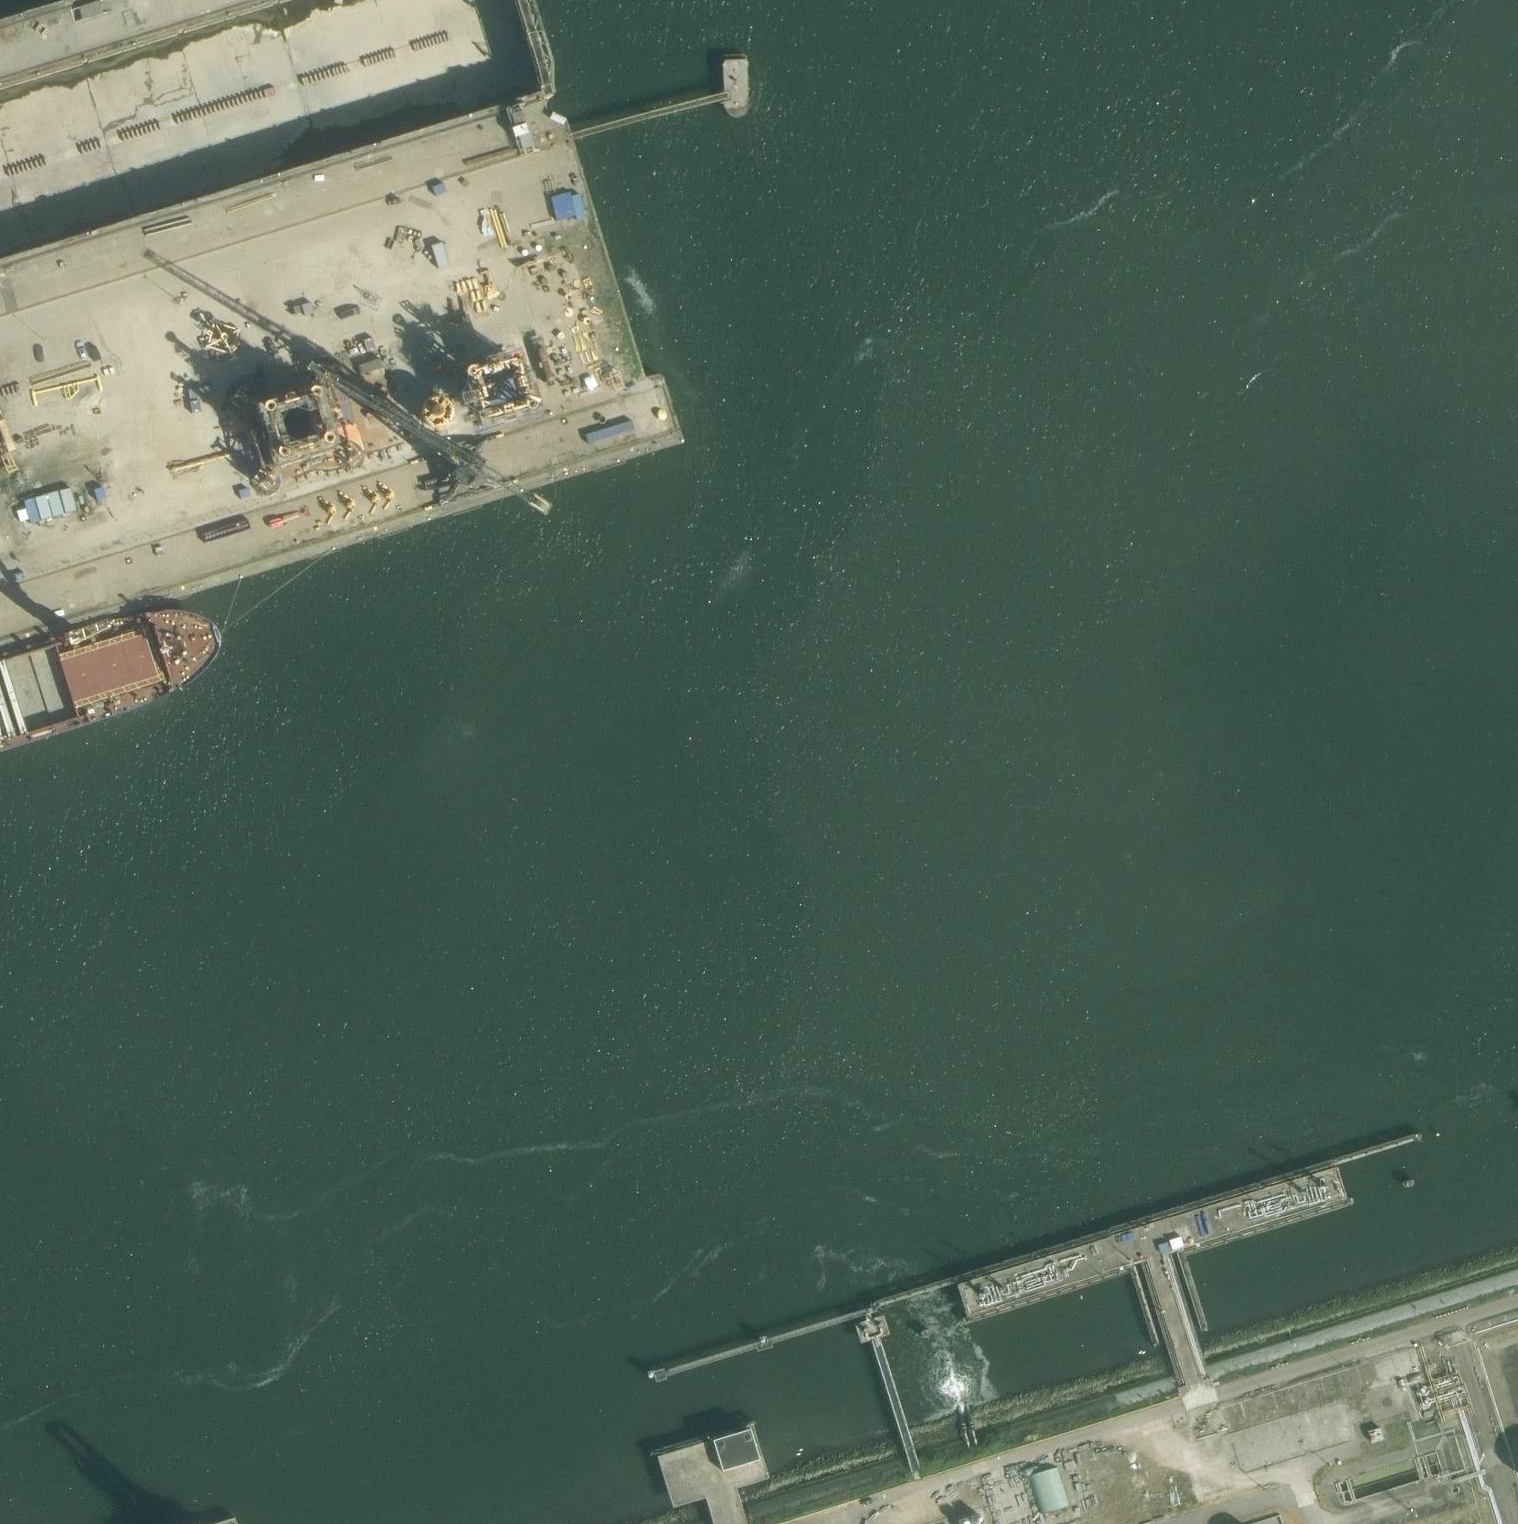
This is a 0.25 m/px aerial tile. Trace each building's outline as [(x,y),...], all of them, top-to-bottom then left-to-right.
[(182,182),(170,181),(214,171),(216,170),(209,160),(219,158),(218,169),(259,140),(259,136),(275,132),(281,141),(374,121),(380,59),(346,11),(179,46),(177,72),(186,73),(165,88),(163,84),(0,118),(0,220),(182,182)] [(59,489),(24,501),(32,525),(67,513),(59,489)] [(1191,1226),(1172,1232),(1177,1250),(1196,1244),(1191,1226)] [(722,1470),(758,1458),(749,1430),(713,1442),(722,1470)] [(1040,1515),(1070,1506),(1058,1467),(1027,1477),(1040,1515)] [(740,1501),(712,1510),(717,1523),(747,1523),(740,1501)]
